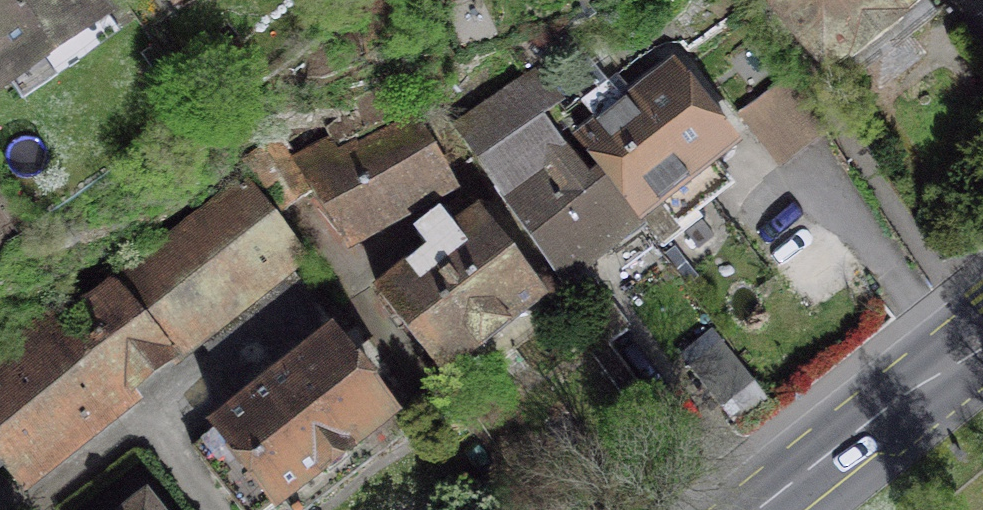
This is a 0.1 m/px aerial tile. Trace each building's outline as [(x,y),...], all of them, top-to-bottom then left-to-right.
[(23,96),(119,28),(101,3),(88,12),(79,0),(0,0),(0,64),(23,96)] [(825,74),(826,73),(838,90),(939,12),(930,0),(769,0),(825,74)] [(607,175),(641,220),(661,247),(701,216),(680,190),(736,145),(673,65),(577,138),(607,175)] [(536,75),(457,130),(561,281),(641,220),(607,175),(594,185),(539,116),(557,103),(536,75)] [(825,127),(793,75),(743,115),(781,164),(825,127)] [(450,175),(418,121),(357,154),(350,142),(338,148),(333,138),(297,160),(285,136),(242,162),(279,214),(315,188),(340,234),(450,175)] [(15,481),(169,358),(160,347),(294,241),(245,181),(3,374),(0,370),(0,462),(15,481)] [(378,291),(458,390),(576,300),(561,281),(543,296),(479,212),(453,232),(440,214),(416,231),(431,249),(378,291)] [(193,448),(241,509),(265,509),(278,500),(279,501),(282,499),(290,509),(306,509),(403,434),(388,416),(390,415),(373,394),(372,394),(286,281),(204,344),(249,402),(220,425),(221,426),(193,448)]
